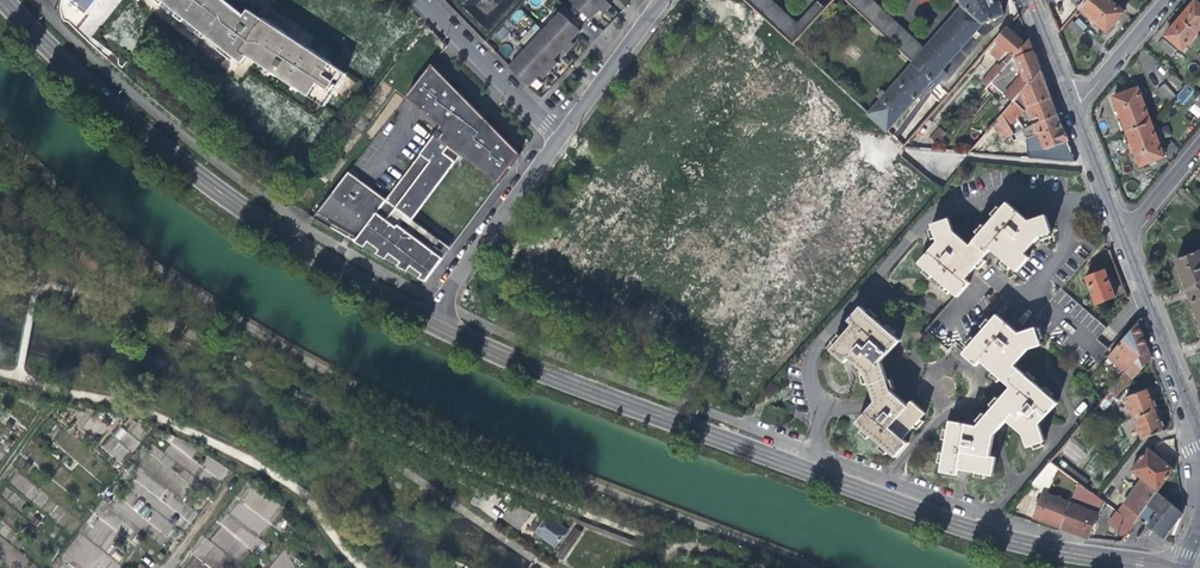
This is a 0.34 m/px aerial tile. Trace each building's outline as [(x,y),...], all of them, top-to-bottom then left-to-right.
[(86,14),(97,0),(67,0),(86,14)] [(241,63),(247,56),(323,106),(344,73),(321,58),(321,59),(281,33),(282,32),(248,9),(241,17),(221,0),(162,0),(241,63)] [(578,1),(575,4),(592,20),(598,14),(603,10),(606,13),(613,6),(607,0),(577,0),(578,1)] [(771,0),(743,0),(792,45),(826,9),(818,1),(797,24),(771,0)] [(911,64),(926,48),(874,0),(843,0),(911,64)] [(867,114),(887,132),(932,81),(937,86),(947,76),(942,71),(983,25),(1002,17),(996,0),(960,0),(962,7),(926,48),(911,64),(867,114)] [(1078,8),(1085,0),(1073,0),(1071,3),(1078,8)] [(1078,8),(1107,32),(1116,22),(1123,13),(1110,1),(1108,0),(1085,0),(1078,8)] [(1179,19),(1196,33),(1199,29),(1199,6),(1194,1),(1188,8),(1179,19)] [(1056,6),(1048,9),(1051,16),(1058,14),(1056,6)] [(566,17),(561,14),(509,67),(529,87),(536,79),(539,76),(543,80),(557,65),(553,61),(556,59),(563,51),(567,55),(575,46),(571,42),(574,40),(582,31),(578,28),(583,23),(570,12),(566,17)] [(1181,51),(1196,33),(1179,19),(1171,28),(1164,36),(1181,51)] [(1071,22),(1066,28),(1078,39),(1084,33),(1071,22)] [(500,42),(508,33),(501,27),(493,36),(500,42)] [(1008,53),(1010,55),(1013,58),(1024,45),(1015,37),(1007,29),(987,51),(999,62),(1008,53)] [(1013,58),(1003,69),(1002,70),(986,88),(984,91),(1007,110),(1040,73),(1038,67),(1032,52),(1028,41),(1024,45),(1013,58)] [(1160,41),(1155,47),(1167,56),(1172,51),(1160,41)] [(1010,55),(998,67),(1002,70),(1003,69),(1013,58),(1010,55)] [(497,183),(519,154),(505,140),(502,143),(496,138),(500,135),(485,120),(479,125),(468,118),(475,111),(456,91),(452,93),(447,88),(450,85),(429,65),(404,97),(426,113),(424,116),(438,127),(383,201),(346,171),(310,217),(423,283),(448,249),(411,219),(459,153),(497,183)] [(986,88),(1002,70),(998,67),(997,66),(981,83),(986,88)] [(1014,136),(1023,132),(1018,120),(1027,109),(1032,122),(1040,119),(1042,123),(1057,116),(1053,105),(1045,83),(1040,73),(1007,110),(1004,113),(1014,136)] [(1171,75),(1168,80),(1180,87),(1183,82),(1171,75)] [(1163,84),(1156,91),(1167,103),(1174,96),(1163,84)] [(1175,96),(1181,104),(1194,94),(1187,86),(1175,96)] [(1113,98),(1126,132),(1149,122),(1143,106),(1136,90),(1122,95),(1113,98)] [(1014,136),(1004,113),(1001,116),(994,124),(1001,141),(1014,136)] [(1063,132),(1057,116),(1042,123),(1034,127),(1038,137),(1040,136),(1043,145),(1046,152),(1068,144),(1063,132)] [(1156,140),(1149,122),(1126,132),(1139,167),(1152,161),(1162,157),(1156,140)] [(935,145),(945,134),(938,127),(928,139),(935,145)] [(1038,137),(1034,138),(1038,147),(1043,145),(1040,136),(1038,137)] [(338,160),(332,155),(318,175),(324,179),(338,160)] [(1048,234),(1052,233),(1046,216),(1028,222),(1018,213),(1007,203),(1001,210),(998,207),(990,216),(993,219),(985,229),(982,226),(975,234),(978,237),(968,248),(955,237),(948,219),(931,225),(932,230),(928,231),(932,240),(935,239),(936,242),(927,254),(919,263),(926,269),(923,272),(930,279),(933,276),(943,284),(940,287),(948,294),(951,291),(958,297),(970,283),(965,279),(975,267),(978,270),(985,262),(982,259),(990,249),(1002,260),(1000,263),(1008,270),(1010,267),(1016,273),(1029,258),(1024,254),(1039,237),(1040,241),(1043,240),(1050,238),(1048,234)] [(1198,251),(1174,260),(1185,288),(1199,327),(1199,256),(1198,251)] [(1104,272),(1085,279),(1095,306),(1114,299),(1109,284),(1104,272)] [(860,307),(847,322),(851,326),(847,331),(842,337),(838,335),(832,343),(835,345),(831,350),(845,363),(849,357),(865,371),(866,374),(860,375),(863,384),(868,382),(874,402),(856,423),(863,430),(860,433),(868,439),(870,436),(880,445),(878,448),(885,455),(888,452),(895,458),(907,444),(902,439),(905,435),(913,427),(916,430),(923,423),(919,419),(924,413),(910,401),(906,406),(891,393),(890,391),(894,389),(891,380),(887,381),(880,362),(899,340),(892,335),(894,332),(887,326),(885,328),(874,319),(877,317),(869,310),(867,313),(860,307)] [(1042,339),(1040,332),(1039,330),(1036,331),(1034,328),(1019,334),(1012,328),(996,315),(990,322),(987,320),(981,327),(984,330),(976,340),(973,337),(966,346),(969,348),(963,355),(977,367),(981,361),(993,371),(990,374),(998,381),(1001,378),(1010,387),(1006,392),(1000,399),(997,397),(990,405),(993,407),(986,416),(983,413),(977,421),(979,423),(977,426),(949,421),(947,431),(943,430),(941,440),(945,441),(943,453),(939,453),(937,463),(941,464),(940,472),(958,476),(959,470),(968,471),(975,472),(975,476),(984,477),(984,474),(992,475),(996,458),(989,456),(993,434),(1005,419),(1022,434),(1025,446),(1031,445),(1031,449),(1039,447),(1039,443),(1041,443),(1038,425),(1042,421),(1057,403),(1050,397),(1052,395),(1044,388),(1042,390),(1033,382),(1035,380),(1027,373),(1025,376),(1014,366),(1029,350),(1041,346),(1039,340),(1042,339)] [(1108,356),(1127,372),(1133,377),(1150,358),(1142,336),(1137,323),(1108,356)] [(1127,372),(1109,393),(1115,398),(1133,377),(1127,372)] [(1124,397),(1132,418),(1156,408),(1153,400),(1148,388),(1124,397)] [(1160,418),(1156,408),(1132,418),(1140,439),(1164,430),(1160,418)] [(1157,492),(1173,469),(1165,462),(1147,448),(1129,470),(1138,477),(1157,492)] [(208,456),(201,466),(222,480),(229,469),(208,456)] [(1050,462),(1071,478),(1073,480),(1077,475),(1054,456),(1050,462)] [(442,472),(445,465),(439,463),(436,469),(442,472)] [(478,488),(481,480),(453,469),(450,475),(478,488)] [(1082,479),(1077,475),(1073,480),(1077,482),(1078,483),(1082,479)] [(1157,492),(1138,477),(1115,511),(1124,518),(1132,524),(1139,515),(1156,493),(1157,492)] [(1071,478),(1062,500),(1069,503),(1077,482),(1073,480),(1071,478)] [(1082,486),(1078,483),(1077,482),(1069,503),(1095,513),(1101,500),(1082,486)] [(1037,518),(1059,527),(1069,503),(1062,500),(1041,492),(1031,516),(1037,518)] [(1173,524),(1180,513),(1156,493),(1139,515),(1151,524),(1148,528),(1157,535),(1163,539),(1168,531),(1173,524)] [(515,500),(507,511),(523,523),(531,512),(515,500)] [(1086,537),(1095,513),(1069,503),(1059,527),(1070,531),(1086,537)] [(519,530),(523,523),(507,511),(502,518),(519,530)] [(647,545),(572,516),(564,527),(542,511),(529,528),(555,547),(574,520),(641,546),(627,567),(632,567),(647,545)] [(1123,537),(1132,524),(1124,518),(1115,511),(1105,524),(1123,537)] [(576,527),(557,556),(563,560),(581,530),(576,527)]
